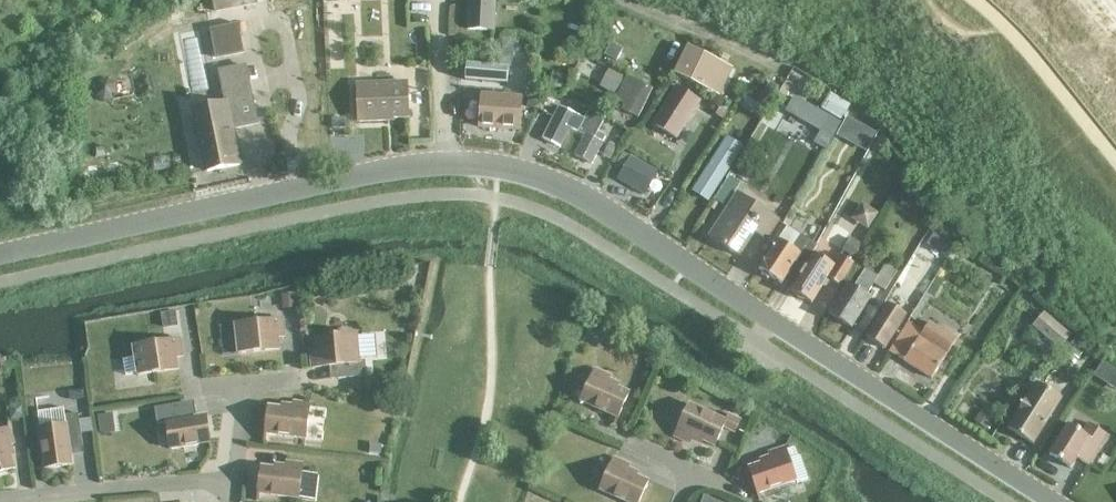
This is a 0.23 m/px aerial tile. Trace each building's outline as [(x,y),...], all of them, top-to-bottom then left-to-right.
[(215,12),(228,9),(227,0),(213,0),(215,12)] [(465,30),(491,31),(493,0),(467,0),(465,30)] [(236,25),(210,30),(216,59),(242,54),(236,25)] [(501,40),(499,53),(511,54),(512,41),(501,40)] [(611,41),(604,54),(616,61),(623,48),(611,41)] [(687,48),(674,74),(676,75),(707,90),(718,96),(731,70),(720,64),(689,49),(687,48)] [(466,64),(464,82),(507,85),(508,68),(466,64)] [(609,66),(599,86),(614,94),(625,74),(609,66)] [(225,104),(194,110),(198,132),(207,173),(239,166),(232,130),(256,125),(245,67),(219,72),(225,104)] [(551,73),(547,87),(561,90),(564,76),(551,73)] [(621,111),(637,118),(651,90),(626,77),(614,101),(623,106),(621,111)] [(98,79),(93,87),(94,96),(102,102),(111,100),(117,92),(115,83),(107,78),(98,79)] [(385,119),(408,118),(406,83),(356,86),(358,123),(385,122),(385,119)] [(677,88),(653,125),(675,139),(699,102),(677,88)] [(758,91),(752,99),(764,107),(769,98),(758,91)] [(530,93),(527,106),(535,108),(538,95),(530,93)] [(830,94),(821,108),(841,121),(850,106),(830,94)] [(482,96),(479,128),(518,131),(521,100),(482,96)] [(795,96),(786,111),(799,119),(808,103),(795,96)] [(744,97),(739,105),(750,111),(755,103),(744,97)] [(720,106),(715,115),(723,120),(728,112),(720,106)] [(577,133),(577,132),(583,120),(559,107),(542,140),(559,149),(569,129),(577,133)] [(585,136),(574,156),(591,165),(604,138),(596,134),(605,118),(589,110),(584,120),(583,120),(577,132),(585,136)] [(828,115),(813,142),(826,150),(841,123),(828,115)] [(344,119),(333,119),(333,129),(344,129),(344,119)] [(860,126),(849,145),(863,152),(874,134),(860,126)] [(726,138),(691,192),(708,203),(743,148),(726,138)] [(609,142),(603,155),(610,159),(617,146),(609,142)] [(622,149),(616,160),(624,165),(630,154),(622,149)] [(629,158),(616,180),(643,196),(656,174),(629,158)] [(728,178),(714,201),(724,207),(739,185),(728,178)] [(765,241),(778,220),(737,194),(709,238),(738,258),(754,234),(765,241)] [(777,241),(758,271),(781,285),(784,280),(793,287),(812,254),(815,248),(799,237),(786,228),(777,241)] [(936,230),(927,244),(944,255),(953,242),(936,230)] [(850,237),(842,250),(855,258),(863,245),(850,237)] [(812,254),(793,287),(791,292),(811,304),(827,279),(840,287),(854,265),(840,256),(833,267),(812,254)] [(896,273),(884,266),(877,278),(864,270),(853,288),(847,285),(828,315),(851,330),(870,299),(866,296),(873,285),(884,292),(896,273)] [(295,293),(281,294),(282,308),(296,307),(295,293)] [(887,304),(865,339),(884,351),(906,316),(887,304)] [(173,311),(160,313),(163,328),(176,326),(173,311)] [(1049,317),(1037,331),(1059,349),(1070,335),(1049,317)] [(284,337),(282,320),(234,326),(237,355),(278,350),(277,338),(284,337)] [(929,324),(923,333),(908,323),(889,353),(931,380),(956,341),(929,324)] [(359,363),(356,336),(315,339),(316,351),(310,352),(311,369),(336,367),(337,380),(366,378),(365,362),(359,363)] [(180,340),(132,348),(134,359),(122,361),(125,376),(136,374),(137,377),(178,370),(176,358),(183,357),(180,340)] [(1075,340),(1069,347),(1080,357),(1086,350),(1075,340)] [(1102,363),(1093,377),(1106,385),(1115,371),(1102,363)] [(594,370),(580,403),(617,419),(628,394),(606,384),(610,377),(594,370)] [(1061,400),(1036,384),(1007,430),(1032,446),(1061,400)] [(264,435),(305,440),(309,405),(292,403),(291,411),(268,408),(264,435)] [(185,404),(154,409),(156,427),(166,425),(170,451),(210,444),(206,417),(196,418),(194,406),(186,407),(185,404)] [(22,405),(9,407),(10,420),(24,418),(22,405)] [(727,415),(724,422),(689,405),(674,437),(689,445),(692,437),(714,447),(723,428),(734,433),(739,421),(727,415)] [(37,413),(39,430),(38,430),(44,470),(71,466),(69,449),(82,447),(77,415),(64,417),(63,409),(37,413)] [(981,410),(973,422),(986,430),(993,419),(981,410)] [(110,416),(98,417),(100,435),(113,433),(110,416)] [(1087,467),(1107,436),(1089,425),(1082,435),(1068,426),(1049,456),(1070,470),(1076,460),(1087,467)] [(15,470),(6,447),(14,444),(8,429),(0,431),(0,475),(15,470)] [(370,445),(369,454),(379,455),(380,446),(370,445)] [(771,461),(748,469),(757,495),(796,482),(796,483),(806,480),(798,457),(796,457),(793,448),(785,451),(784,448),(768,454),(771,461)] [(599,492),(623,501),(639,501),(647,483),(626,473),(629,466),(613,459),(599,492)] [(257,495),(298,500),(302,465),(285,463),(284,471),(261,468),(257,495)]
